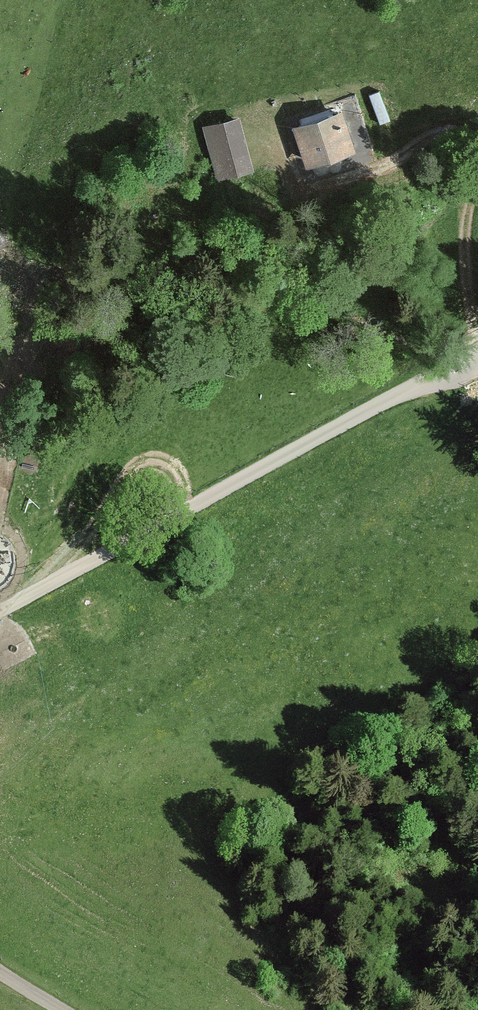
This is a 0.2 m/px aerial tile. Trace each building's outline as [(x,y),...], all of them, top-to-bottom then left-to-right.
[(343,105),(293,122),(306,163),(357,147),(343,105)] [(251,164),(238,117),(204,127),(217,173),(251,164)]
